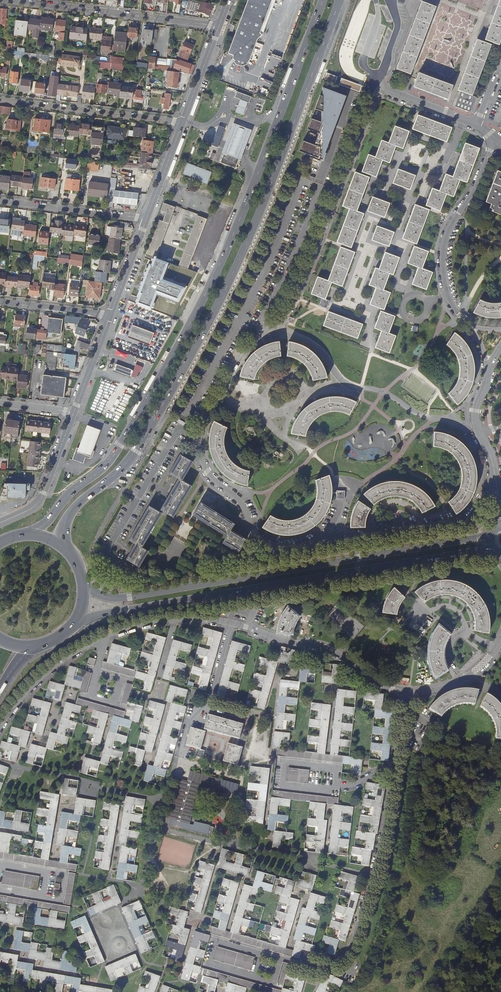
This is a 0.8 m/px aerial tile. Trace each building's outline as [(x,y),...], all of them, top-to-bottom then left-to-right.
[(181,3),(179,15),(189,16),(189,11),(184,10),(186,0),(181,0),(181,3)] [(236,64),(235,65),(237,66),(240,67),(244,67),(246,66),(248,64),(249,62),(257,40),(262,36),(260,33),(267,13),(272,0),(248,0),(244,10),(231,45),(227,54),(232,56),(232,57),(232,59),(232,60),(233,62),(233,63),(236,64)] [(485,40),(499,45),(500,40),(500,0),(485,40)] [(210,14),(213,5),(209,4),(189,1),(186,9),(199,12),(205,13),(205,14),(209,15),(210,14)] [(420,2),(395,67),(409,72),(433,7),(420,2)] [(41,18),(41,20),(40,28),(46,29),(45,36),(51,36),(53,20),(41,18)] [(40,28),(41,20),(28,19),(28,23),(27,29),(34,30),(33,37),(39,37),(39,31),(40,28)] [(54,31),(59,32),(58,40),(63,40),(66,21),(56,19),(54,31)] [(26,36),(27,29),(28,23),(15,22),(14,34),(26,36)] [(87,29),(71,27),(70,38),(86,40),(87,29)] [(127,34),(126,42),(134,43),(134,38),(136,38),(137,28),(128,27),(127,34)] [(103,29),(90,28),(89,38),(101,40),(102,37),(103,29)] [(152,36),(153,31),(144,30),(142,40),(152,42),(152,36)] [(125,50),(126,42),(127,34),(115,32),(113,50),(125,52),(125,50)] [(101,40),(100,51),(109,53),(111,38),(102,37),(101,40)] [(185,40),(179,56),(188,60),(193,45),(189,43),(189,41),(185,40)] [(491,45),(477,40),(458,90),(461,91),(455,106),(470,112),(476,97),(472,95),(491,45)] [(61,64),(60,66),(73,67),(74,65),(79,66),(80,57),(74,56),(74,59),(61,57),(61,58),(61,64)] [(172,59),(167,58),(166,65),(171,66),(171,68),(176,69),(191,74),(194,65),(179,60),(178,60),(172,59)] [(169,71),(166,71),(166,75),(168,75),(167,86),(177,88),(179,72),(169,71)] [(10,82),(17,83),(18,73),(11,72),(10,82)] [(453,86),(419,73),(414,87),(447,99),(453,86)] [(58,79),(51,78),(50,90),(49,89),(48,95),(56,96),(58,79)] [(21,80),(20,91),(29,92),(31,81),(21,80)] [(44,94),(45,84),(36,83),(35,93),(44,94)] [(107,92),(108,84),(101,83),(101,84),(97,84),(96,92),(105,93),(105,92),(107,92)] [(120,95),(121,86),(121,84),(109,83),(108,84),(107,92),(107,94),(120,95)] [(78,87),(58,84),(56,100),(60,101),(61,95),(77,97),(78,87)] [(94,95),(95,88),(83,86),(82,97),(94,99),(94,95)] [(134,88),(121,86),(120,95),(119,97),(132,99),(133,90),(134,88)] [(339,115),(346,96),(326,89),(326,99),(327,100),(326,102),(326,111),(329,112),(338,115),(339,115)] [(145,91),(133,90),(132,99),(144,101),(145,91)] [(249,96),(234,91),(232,97),(238,99),(245,102),(247,102),(249,96)] [(163,109),(168,109),(170,95),(165,94),(164,98),(161,98),(160,103),(163,104),(163,109)] [(245,102),(238,99),(236,103),(233,112),(240,114),(244,105),(245,102)] [(0,106),(0,113),(10,115),(11,107),(0,106)] [(334,126),(338,115),(329,112),(325,123),(334,126)] [(452,128),(418,115),(413,129),(447,142),(452,128)] [(330,137),(331,137),(335,127),(334,126),(325,123),(323,122),(311,118),(308,129),(321,134),(330,137)] [(5,130),(19,131),(21,121),(14,120),(14,119),(10,119),(10,120),(7,119),(7,125),(5,125),(5,130)] [(35,120),(34,131),(49,132),(50,121),(44,120),(44,121),(35,120)] [(64,124),(55,123),(53,134),(63,135),(64,124)] [(221,152),(231,156),(238,159),(240,159),(251,130),(232,123),(221,152)] [(80,124),(80,126),(79,133),(91,135),(92,126),(92,125),(80,124)] [(80,126),(67,125),(66,135),(78,137),(79,133),(80,126)] [(212,144),(220,147),(227,128),(219,125),(212,144)] [(102,145),(104,128),(92,126),(91,135),(90,144),(102,145)] [(368,155),(362,172),(376,177),(383,160),(390,163),(396,146),(403,148),(409,131),(395,126),(389,143),(382,140),(376,157),(368,155)] [(107,137),(124,139),(125,129),(108,127),(107,137)] [(134,128),(134,131),(129,131),(129,136),(144,138),(145,129),(134,128)] [(325,149),(330,137),(321,134),(317,146),(323,148),(325,149)] [(143,141),(141,152),(152,153),(153,142),(143,141)] [(323,160),(323,148),(317,146),(303,141),(299,151),(304,153),(304,155),(320,161),(321,159),(323,160)] [(479,149),(480,148),(465,143),(453,177),(446,174),(440,191),(433,188),(426,206),(440,211),(447,194),(454,197),(460,180),(467,182),(479,149)] [(139,168),(150,169),(150,165),(151,166),(152,160),(151,160),(152,153),(141,152),(139,168)] [(238,159),(231,156),(230,157),(222,154),(219,163),(235,168),(238,159)] [(58,167),(66,168),(67,158),(60,158),(58,167)] [(99,162),(88,161),(87,170),(90,171),(94,171),(98,172),(99,162)] [(212,172),(187,162),(182,174),(196,179),(196,180),(200,182),(201,179),(204,180),(203,183),(207,184),(212,172)] [(415,176),(398,170),(393,183),(410,190),(415,176)] [(486,202),(492,204),(489,210),(500,214),(500,172),(497,171),(486,202)] [(349,209),(337,242),(351,248),(363,214),(357,211),(369,178),(355,172),(342,206),(349,209)] [(11,175),(10,177),(9,185),(22,187),(23,177),(11,175)] [(0,176),(0,188),(9,189),(9,185),(10,177),(0,176)] [(33,179),(23,177),(22,187),(21,190),(26,190),(26,189),(32,189),(33,179)] [(39,186),(54,188),(55,180),(40,178),(39,186)] [(107,207),(112,208),(113,202),(137,206),(139,193),(115,190),(116,179),(111,178),(107,207)] [(79,180),(66,179),(65,190),(78,191),(79,180)] [(106,189),(89,187),(88,194),(98,195),(98,196),(104,197),(106,189)] [(390,203),(372,197),(367,211),(384,218),(390,203)] [(175,207),(163,203),(160,213),(166,215),(163,222),(159,220),(146,253),(152,255),(156,257),(175,207)] [(429,210),(415,205),(402,239),(416,244),(429,210)] [(0,219),(0,231),(8,232),(9,220),(0,219)] [(24,231),(25,223),(25,221),(13,219),(11,230),(24,231)] [(51,222),(49,231),(61,233),(62,224),(63,220),(58,220),(57,222),(51,222)] [(24,231),(23,234),(36,236),(36,230),(37,225),(25,223),(24,231)] [(61,233),(61,234),(73,236),(73,235),(74,226),(62,224),(61,233)] [(75,224),(74,226),(73,235),(85,236),(87,225),(75,224)] [(119,239),(120,239),(122,228),(106,226),(106,233),(109,233),(108,238),(119,239)] [(394,232),(376,226),(371,240),(389,246),(394,232)] [(48,244),(49,232),(39,231),(38,243),(48,244)] [(100,236),(88,234),(87,245),(99,247),(100,236)] [(119,239),(108,238),(106,252),(118,254),(119,239)] [(428,251),(414,246),(407,264),(418,268),(412,284),(426,289),(433,272),(422,268),(428,251)] [(321,298),(319,306),(327,309),(329,301),(325,299),(331,283),(342,286),(355,252),(340,247),(328,280),(317,277),(311,294),(321,298)] [(376,288),(370,305),(384,310),(390,292),(383,290),(389,273),(393,275),(399,258),(385,252),(379,269),(375,268),(369,285),(376,288)] [(156,257),(152,255),(135,304),(173,318),(197,272),(188,269),(179,265),(178,266),(156,258),(156,257)] [(107,273),(109,273),(110,261),(99,260),(98,272),(107,273)] [(106,278),(107,273),(98,272),(96,271),(95,281),(107,283),(107,278),(106,278)] [(49,289),(54,290),(55,285),(56,274),(44,272),(42,287),(49,288),(49,289)] [(18,274),(18,277),(17,286),(17,287),(21,287),(21,286),(30,287),(30,285),(31,276),(18,274)] [(18,277),(7,276),(6,287),(10,287),(10,286),(17,286),(18,277)] [(30,287),(29,295),(38,296),(39,286),(38,286),(38,283),(35,282),(33,282),(33,285),(30,285),(30,287)] [(101,283),(88,282),(86,297),(99,298),(101,283)] [(80,284),(70,283),(69,295),(78,296),(80,284)] [(54,290),(53,295),(57,296),(57,297),(62,298),(64,285),(59,284),(59,285),(55,285),(54,290)] [(473,313),(479,315),(483,317),(489,318),(495,318),(500,318),(500,302),(498,303),(492,303),(485,302),(480,300),(473,313)] [(363,324),(329,311),(323,326),(357,339),(363,324)] [(395,316),(380,311),(374,329),(381,331),(375,348),(390,353),(396,336),(389,333),(395,316)] [(37,329),(36,338),(46,339),(46,332),(61,334),(63,319),(50,318),(50,314),(49,313),(48,316),(44,315),(42,328),(46,328),(47,328),(46,330),(37,329)] [(25,316),(15,315),(14,326),(24,327),(25,316)] [(76,331),(84,334),(89,322),(82,319),(83,318),(66,315),(65,321),(79,323),(76,331)] [(127,337),(149,345),(154,333),(132,325),(127,337)] [(36,338),(37,329),(28,328),(27,337),(36,338)] [(454,332),(446,345),(450,347),(452,350),(455,353),(456,356),(458,360),(459,364),(460,370),(459,375),(458,380),(456,384),(453,389),(448,394),(457,405),(464,398),(468,393),(471,389),(472,384),(474,378),(475,372),(475,369),(475,363),(473,357),(471,351),(468,346),(464,341),(459,336),(454,332)] [(74,349),(73,351),(77,352),(78,352),(80,347),(87,350),(89,345),(77,340),(74,348),(74,349)] [(281,357),(279,342),(274,343),(269,344),(265,346),(260,348),(255,351),(251,356),(247,360),(244,366),(241,371),(239,376),(254,380),(256,374),(257,370),(260,367),(263,364),(267,361),(271,358),(276,357),(281,357)] [(295,343),(289,342),(287,356),(293,357),(296,359),(300,361),(304,364),(307,368),(308,370),(311,375),(313,381),(327,378),(325,371),(323,366),(320,362),(317,357),(314,354),(310,350),(306,347),(301,345),(295,343)] [(26,344),(19,344),(18,354),(24,354),(28,355),(29,351),(25,350),(26,344)] [(62,347),(48,345),(47,351),(61,353),(62,348),(62,347)] [(117,349),(116,353),(127,358),(129,354),(117,349)] [(47,351),(46,357),(49,370),(54,370),(56,359),(63,360),(62,367),(74,369),(76,355),(72,354),(61,353),(47,351)] [(132,368),(114,362),(111,369),(129,375),(132,368)] [(18,379),(18,374),(19,368),(7,367),(6,375),(5,378),(18,379)] [(18,379),(17,387),(26,388),(28,375),(18,374),(18,379)] [(66,377),(43,374),(40,394),(64,397),(66,377)] [(291,434),(305,437),(306,434),(308,430),(310,426),(312,423),(315,419),(318,417),(322,415),(327,413),(331,412),(336,411),(341,412),(346,413),(349,415),(356,402),(349,399),(343,397),(337,397),(331,397),(324,398),(318,400),(313,403),(308,406),(303,410),(300,414),(297,419),(293,426),(291,434)] [(17,420),(9,419),(6,419),(4,436),(18,438),(20,421),(17,420)] [(31,421),(27,420),(25,430),(38,432),(39,422),(31,421)] [(227,428),(214,421),(211,428),(210,433),(209,439),(209,446),(210,452),(212,458),(215,463),(218,469),(221,472),(227,477),(230,480),(235,482),(240,484),(247,486),(250,470),(244,469),(239,466),(233,463),(228,457),(226,451),(224,446),(224,439),(225,434),(227,428)] [(47,423),(39,422),(38,432),(50,433),(51,423),(47,422),(47,423)] [(93,451),(100,430),(87,425),(79,448),(76,448),(72,459),(83,463),(85,458),(88,459),(92,457),(94,451),(93,451)] [(440,433),(434,432),(434,447),(438,447),(442,448),(446,450),(449,452),(452,454),(454,456),(457,459),(460,464),(461,469),(462,474),(462,478),(461,483),(460,488),(456,493),(453,497),(448,501),(456,514),(460,511),(465,507),(468,503),(472,498),(474,494),(476,488),(477,483),(477,477),(477,472),(476,466),(475,460),(472,455),(467,448),(462,443),(456,439),(451,436),(445,434),(440,433)] [(30,440),(29,453),(38,454),(39,446),(40,447),(41,441),(30,440)] [(38,454),(29,453),(27,465),(38,467),(38,462),(37,462),(38,454)] [(193,462),(180,454),(169,473),(178,479),(160,510),(173,517),(192,486),(182,481),(193,462)] [(276,519),(270,515),(261,528),(265,530),(269,532),(274,534),(279,535),(284,536),(289,536),(294,535),(298,534),(305,532),(312,528),(315,525),(319,522),(323,517),(327,510),(329,505),(331,500),(332,494),(337,494),(336,499),(344,499),(345,491),(336,491),(336,492),(332,492),(332,485),(331,480),(329,475),(315,480),(317,488),(317,491),(316,496),(315,500),(313,504),(310,509),(307,512),(304,515),(298,518),(293,520),(287,520),(281,520),(276,519)] [(370,489),(363,494),(373,505),(376,502),(380,500),(386,497),(390,496),(395,496),(400,496),(404,497),(409,499),(413,502),(416,505),(420,510),(421,513),(435,506),(433,501),(429,496),(425,492),(420,488),(415,485),(408,482),(401,481),(394,480),(386,481),(381,483),(376,485),(370,489)] [(26,494),(26,493),(26,490),(30,490),(30,484),(4,483),(0,494),(25,495),(25,494),(26,494)] [(370,509),(358,500),(351,515),(350,521),(350,528),(365,527),(365,523),(366,519),(367,515),(370,509)] [(235,524),(201,502),(193,516),(227,537),(223,543),(238,553),(246,540),(231,530),(235,524)] [(135,544),(126,560),(139,568),(149,552),(142,547),(162,514),(149,506),(129,540),(135,544)] [(416,590),(414,592),(424,603),(425,602),(426,601),(427,601),(428,600),(429,599),(430,598),(432,598),(433,597),(435,596),(436,596),(437,595),(439,595),(440,595),(441,595),(443,595),(444,595),(445,595),(447,594),(449,595),(450,595),(451,595),(453,595),(454,596),(455,596),(457,597),(459,598),(460,599),(462,600),(463,601),(464,602),(466,604),(467,605),(468,606),(469,607),(470,608),(470,609),(471,611),(472,612),(473,614),(473,615),(473,616),(474,617),(474,618),(474,619),(474,620),(474,622),(475,623),(475,624),(475,625),(475,626),(474,628),(474,629),(474,630),(489,633),(489,630),(490,628),(490,626),(490,624),(490,623),(490,621),(489,619),(489,618),(489,616),(488,614),(488,613),(487,611),(487,609),(486,608),(485,606),(485,605),(483,602),(482,600),(480,598),(479,596),(478,595),(477,594),(476,592),(474,591),(472,589),(471,588),(469,587),(467,585),(465,584),(462,583),(461,582),(459,582),(457,581),(455,580),(453,580),(451,580),(449,580),(446,579),(443,579),(441,579),(439,580),(437,580),(435,581),(432,582),(429,583),(427,584),(424,585),(422,586),(419,587),(417,589),(416,590)] [(405,597),(394,587),(393,588),(392,589),(391,590),(390,592),(389,593),(388,595),(387,597),(386,599),(385,601),(384,603),(383,605),(383,607),(383,608),(382,610),(382,612),(397,614),(397,613),(397,612),(398,610),(398,608),(399,607),(399,606),(400,604),(401,602),(402,600),(404,598),(405,597)] [(277,630),(277,633),(292,634),(292,633),(292,632),(292,631),(292,629),(293,628),(293,626),(293,625),(294,624),(295,622),(296,621),(297,619),(298,617),(299,616),(288,607),(287,607),(286,608),(286,609),(285,610),(284,611),(283,612),(283,613),(282,615),(281,616),(280,618),(280,620),(279,621),(279,623),(278,625),(278,626),(278,628),(277,630)] [(450,634),(439,624),(438,626),(437,627),(436,628),(435,630),(434,632),(433,634),(432,636),(431,637),(431,639),(430,642),(429,643),(429,645),(429,646),(429,648),(428,649),(428,650),(428,652),(428,653),(428,654),(428,655),(429,657),(429,659),(429,661),(429,662),(430,664),(431,667),(431,669),(432,672),(433,673),(434,676),(435,677),(447,670),(447,669),(447,668),(446,667),(445,665),(445,664),(445,663),(444,661),(444,659),(444,658),(444,656),(444,654),(443,652),(444,651),(444,649),(444,646),(445,645),(445,643),(446,641),(447,638),(448,636),(449,635),(450,634)] [(217,652),(222,632),(204,627),(202,634),(214,638),(210,650),(217,652)] [(154,655),(160,657),(166,637),(147,632),(145,639),(157,642),(154,655)] [(173,639),(168,659),(175,661),(178,648),(190,652),(192,645),(173,639)] [(232,641),(227,660),(233,662),(237,649),(249,652),(251,646),(232,641)] [(112,643),(107,662),(110,663),(113,664),(117,652),(129,655),(131,648),(112,643)] [(211,671),(217,652),(210,650),(198,647),(196,653),(208,657),(205,669),(211,671)] [(288,657),(279,655),(277,662),(278,662),(293,666),(298,651),(290,649),(288,657)] [(152,662),(148,674),(155,676),(160,657),(154,655),(142,651),(140,658),(152,662)] [(273,677),(278,662),(277,662),(259,656),(257,663),(269,667),(267,676),(273,677)] [(175,661),(168,659),(162,678),(169,680),(173,668),(185,671),(187,664),(175,661)] [(227,660),(221,679),(228,681),(231,668),(243,672),(245,665),(233,662),(227,660)] [(331,677),(322,676),(321,682),(338,684),(340,665),(333,664),(331,677)] [(301,665),(299,681),(300,682),(305,682),(307,673),(315,674),(316,667),(301,665)] [(73,680),(77,668),(69,666),(64,684),(81,689),(81,688),(82,685),(82,682),(73,680)] [(208,685),(211,671),(205,669),(193,666),(191,673),(203,676),(199,689),(206,690),(208,685)] [(148,674),(137,671),(135,678),(146,681),(144,690),(151,692),(155,676),(148,674)] [(269,693),(273,677),(267,676),(255,672),(253,679),(265,683),(262,691),(269,693)] [(221,679),(216,698),(222,700),(226,688),(238,691),(240,684),(228,681),(221,679)] [(300,682),(299,681),(281,679),(279,696),(285,696),(287,687),(299,688),(300,682)] [(50,681),(48,688),(56,691),(54,700),(60,701),(65,685),(50,681)] [(174,694),(186,697),(188,690),(169,685),(165,701),(171,703),(174,694)] [(264,709),(269,693),(262,691),(250,688),(248,695),(260,698),(258,708),(264,709)] [(337,689),(335,705),(342,706),(343,697),(356,698),(356,691),(337,689)] [(430,708),(429,709),(441,717),(442,716),(443,715),(444,714),(446,712),(447,711),(448,710),(450,709),(452,708),(454,707),(456,706),(459,705),(461,704),(463,704),(465,704),(468,704),(471,704),(474,705),(479,690),(477,690),(476,690),(475,690),(473,689),(471,689),(469,689),(467,689),(465,689),(463,689),(461,689),(459,689),(457,690),(455,690),(453,691),(451,691),(449,692),(447,693),(446,694),(443,695),(442,696),(440,698),(437,700),(436,701),(434,703),(432,705),(431,706),(430,708)] [(364,692),(363,699),(376,701),(375,710),(381,711),(383,694),(364,692)] [(487,694),(480,707),(481,707),(481,708),(482,708),(484,709),(485,710),(486,712),(487,712),(488,713),(489,714),(490,716),(491,717),(491,718),(492,719),(492,720),(493,721),(494,723),(494,724),(495,726),(495,727),(495,729),(496,731),(496,732),(496,733),(496,734),(496,736),(496,739),(500,740),(500,706),(499,704),(498,702),(496,700),(495,699),(493,698),(491,697),(487,694)] [(285,696),(279,696),(277,712),(283,713),(284,704),(297,705),(298,698),(285,696)] [(40,717),(47,719),(51,703),(33,698),(31,705),(43,708),(40,717)] [(154,719),(161,721),(165,705),(150,701),(148,708),(157,710),(154,719)] [(66,702),(62,718),(68,720),(71,711),(80,714),(82,707),(79,706),(76,705),(66,702)] [(143,706),(128,702),(127,705),(126,709),(135,712),(132,721),(139,723),(143,706)] [(184,714),(186,707),(183,706),(171,703),(167,718),(173,720),(176,712),(184,714)] [(322,720),(329,721),(330,705),(311,703),(310,710),(323,711),(322,720)] [(335,705),(333,722),(340,723),(341,713),(354,715),(355,708),(342,706),(335,705)] [(104,730),(109,714),(106,713),(103,713),(100,712),(96,711),(93,710),(91,717),(100,719),(98,728),(104,730)] [(381,711),(375,710),(374,717),(386,719),(385,728),(392,729),(394,712),(381,711)] [(283,713),(277,712),(275,729),(281,729),(283,720),(295,721),(296,714),(283,713)] [(28,714),(26,721),(38,725),(36,733),(43,735),(47,719),(40,717),(28,714)] [(208,714),(204,729),(239,739),(243,724),(208,714)] [(130,728),(132,721),(123,718),(120,717),(116,716),(114,716),(109,731),(116,733),(118,724),(130,728)] [(156,737),(161,721),(154,719),(145,717),(143,724),(152,726),(150,735),(156,737)] [(68,720),(62,718),(57,734),(64,736),(66,727),(75,729),(77,722),(68,720)] [(173,720),(167,718),(162,734),(169,736),(172,727),(180,730),(182,723),(173,720)] [(320,737),(327,738),(329,721),(322,720),(309,719),(309,726),(321,728),(320,737)] [(333,722),(331,738),(339,739),(340,730),(352,731),(353,724),(340,723),(333,722)] [(100,746),(104,730),(98,728),(89,726),(87,733),(95,735),(93,744),(100,746)] [(390,745),(392,729),(385,728),(373,726),(372,734),(384,735),(383,744),(390,745)] [(10,733),(22,737),(19,746),(20,746),(26,748),(30,732),(24,730),(13,727),(10,733)] [(186,745),(196,748),(197,748),(201,749),(206,732),(203,731),(191,727),(186,745)] [(109,731),(104,747),(111,749),(114,740),(126,744),(128,736),(116,733),(109,731)] [(277,748),(279,749),(280,739),(289,740),(290,733),(274,731),(273,748),(277,748)] [(64,736),(57,734),(50,732),(46,748),(47,748),(53,750),(55,741),(67,744),(70,737),(64,736)] [(152,753),(156,737),(150,735),(141,732),(139,739),(148,742),(145,751),(152,753)] [(169,736),(162,734),(158,750),(165,752),(167,743),(176,746),(178,739),(169,736)] [(319,744),(318,753),(319,753),(322,754),(325,754),(327,738),(320,737),(307,736),(307,743),(319,744)] [(331,738),(330,754),(333,755),(336,755),(337,755),(338,746),(350,748),(351,740),(339,739),(331,738)] [(12,752),(10,761),(16,762),(20,746),(19,746),(7,743),(5,742),(1,748),(12,752)] [(243,747),(228,743),(223,761),(237,765),(243,747)] [(388,762),(390,745),(383,744),(371,743),(370,750),(382,751),(381,761),(388,762)] [(47,748),(46,748),(31,744),(26,763),(33,765),(36,753),(45,755),(47,748)] [(141,767),(145,751),(137,748),(130,746),(128,754),(137,756),(134,765),(141,767)] [(104,747),(100,762),(100,763),(107,765),(109,756),(121,759),(123,752),(111,749),(104,747)] [(201,749),(197,748),(195,756),(203,758),(205,751),(201,749)] [(171,762),(173,757),(173,755),(165,752),(158,750),(153,766),(160,768),(162,759),(171,762)] [(343,756),(343,763),(355,764),(354,774),(361,775),(362,758),(349,757),(343,756)] [(100,763),(100,762),(84,757),(80,772),(87,774),(90,766),(99,768),(100,763)] [(6,774),(9,768),(0,764),(0,772),(6,774)] [(160,768),(153,766),(148,765),(144,781),(150,783),(153,773),(165,777),(167,770),(160,768)] [(261,784),(268,785),(270,769),(250,766),(249,773),(262,775),(261,784)] [(239,785),(190,771),(187,781),(179,779),(168,818),(171,819),(176,820),(174,827),(179,828),(197,833),(207,836),(210,827),(210,826),(194,822),(193,826),(189,824),(201,784),(234,793),(233,797),(235,798),(236,794),(239,785)] [(68,788),(69,779),(62,778),(59,793),(76,796),(77,789),(68,788)] [(376,800),(383,801),(385,785),(366,782),(365,789),(377,791),(376,800)] [(266,802),(268,785),(261,784),(248,783),(247,790),(260,791),(259,801),(266,802)] [(50,810),(57,811),(59,794),(40,791),(39,799),(51,800),(50,810)] [(126,797),(123,813),(130,814),(132,805),(144,806),(145,800),(126,797)] [(275,798),(271,797),(269,813),(276,814),(277,805),(290,807),(290,800),(289,799),(285,799),(282,799),(278,798),(275,798)] [(77,798),(74,814),(81,815),(83,806),(95,808),(96,801),(77,798)] [(373,817),(380,818),(383,801),(376,800),(363,798),(362,805),(374,808),(373,817)] [(264,817),(266,802),(259,801),(246,799),(245,806),(258,808),(257,817),(264,817)] [(110,820),(117,821),(120,805),(104,802),(103,809),(112,811),(110,820)] [(324,820),(326,804),(324,804),(320,803),(317,803),(313,802),(310,802),(309,809),(318,810),(317,819),(324,820)] [(338,805),(334,805),(332,821),(339,822),(340,813),(352,814),(353,807),(338,805)] [(47,826),(54,827),(57,811),(50,810),(38,807),(36,815),(49,817),(47,826)] [(13,822),(12,829),(28,832),(30,825),(21,823),(22,811),(15,810),(15,813),(13,822)] [(12,829),(13,822),(3,821),(5,812),(0,811),(0,827),(12,829)] [(81,815),(74,814),(62,812),(59,828),(66,829),(67,820),(80,822),(81,815)] [(130,814),(123,813),(121,829),(128,830),(129,821),(141,823),(143,816),(130,814)] [(276,814),(269,813),(267,830),(274,831),(275,821),(288,823),(288,816),(276,814)] [(262,834),(264,817),(257,817),(244,815),(244,823),(256,824),(255,833),(262,834)] [(377,834),(380,818),(373,817),(361,815),(360,822),(372,824),(370,833),(376,834),(377,834)] [(114,837),(117,821),(110,820),(101,818),(100,825),(109,827),(108,836),(114,837)] [(327,821),(324,820),(317,819),(308,818),(307,825),(319,827),(318,836),(325,837),(327,821)] [(339,822),(332,821),(330,838),(337,838),(338,829),(350,831),(351,823),(339,822)] [(51,843),(54,827),(47,826),(38,825),(37,832),(46,833),(44,842),(51,843)] [(66,829),(59,828),(56,844),(62,845),(63,845),(65,836),(77,838),(78,831),(66,829)] [(128,830),(121,829),(118,845),(121,846),(125,847),(127,837),(139,839),(140,832),(128,830)] [(287,832),(274,831),(272,847),(279,848),(280,839),(293,840),(293,833),(287,832)] [(373,850),(376,834),(370,833),(358,831),(356,831),(355,838),(368,840),(366,849),(371,850),(373,850)] [(11,841),(20,843),(21,836),(6,833),(3,852),(4,852),(8,853),(9,853),(11,841)] [(112,854),(114,837),(108,836),(99,835),(97,842),(106,843),(105,853),(112,854)] [(323,854),(325,837),(318,836),(306,835),(305,842),(317,843),(316,853),(323,854)] [(337,838),(330,838),(328,854),(335,855),(336,845),(349,847),(349,840),(337,838)] [(48,860),(51,843),(44,842),(35,841),(34,848),(43,850),(42,859),(46,859),(48,860)] [(63,845),(62,845),(60,862),(63,862),(66,863),(68,854),(80,856),(82,849),(75,848),(63,845)] [(125,847),(121,846),(119,862),(126,863),(127,854),(136,855),(137,849),(125,847)] [(369,866),(371,850),(366,849),(354,847),(352,847),(351,854),(363,856),(362,865),(369,866)] [(216,867),(233,872),(234,865),(225,863),(229,850),(222,848),(216,867)] [(109,870),(112,854),(105,853),(96,851),(95,858),(104,860),(102,869),(109,870)] [(234,865),(233,872),(248,876),(250,869),(242,867),(245,855),(238,853),(234,865)] [(203,879),(210,881),(215,865),(199,861),(197,868),(206,870),(203,879)] [(126,863),(119,862),(116,879),(123,880),(125,871),(137,872),(138,865),(135,865),(126,863)] [(257,871),(253,887),(259,889),(271,892),(273,885),(261,882),(264,873),(257,871)] [(347,890),(354,892),(358,876),(340,871),(338,878),(350,881),(347,890)] [(316,876),(309,874),(307,882),(298,880),(296,886),(312,891),(316,876)] [(206,897),(210,881),(203,879),(195,877),(193,884),(201,886),(199,895),(206,897)] [(228,897),(235,899),(239,883),(224,878),(222,885),(230,888),(228,897)] [(275,893),(280,895),(290,897),(295,881),(288,880),(285,889),(277,886),(275,893)] [(244,884),(240,900),(246,902),(249,893),(257,896),(259,889),(253,887),(244,884)] [(103,902),(106,909),(121,903),(114,885),(107,888),(112,899),(103,902)] [(360,894),(354,892),(347,890),(341,888),(339,895),(351,899),(348,908),(355,910),(360,894)] [(96,905),(88,909),(91,916),(106,909),(103,902),(99,891),(92,894),(96,905)] [(201,913),(206,897),(199,895),(190,893),(188,899),(197,902),(195,911),(201,913)] [(310,893),(306,908),(312,910),(315,902),(324,904),(326,897),(310,893)] [(223,913),(230,915),(235,899),(228,897),(219,894),(217,901),(226,904),(223,913)] [(290,897),(280,895),(278,902),(291,905),(288,914),(295,916),(300,900),(290,897)] [(121,908),(128,923),(134,921),(131,912),(142,907),(139,900),(121,908)] [(246,902),(240,900),(235,916),(242,918),(244,909),(253,912),(255,904),(246,902)] [(7,915),(6,922),(23,925),(24,918),(15,917),(17,905),(13,904),(10,904),(9,904),(7,915)] [(350,925),(355,910),(348,908),(336,904),(334,911),(346,915),(344,924),(350,925)] [(177,926),(184,928),(188,912),(170,906),(168,913),(180,917),(177,926)] [(312,910),(306,908),(302,907),(298,923),(304,925),(307,917),(319,920),(321,913),(312,910)] [(32,923),(48,926),(49,919),(40,918),(42,909),(41,909),(38,908),(34,908),(32,923)] [(49,919),(48,926),(64,928),(66,922),(56,920),(58,912),(55,911),(52,911),(51,910),(49,919)] [(223,930),(226,931),(230,915),(223,913),(215,910),(213,917),(221,920),(219,929),(223,930)] [(290,932),(295,916),(288,914),(276,910),(274,918),(286,921),(283,930),(290,932)] [(134,921),(128,923),(134,938),(141,935),(137,927),(149,922),(146,915),(134,921)] [(85,934),(92,931),(85,916),(70,922),(73,929),(82,925),(85,934)] [(242,918),(235,916),(230,932),(233,933),(236,934),(237,934),(240,925),(248,928),(250,920),(242,918)] [(345,942),(350,925),(344,924),(331,920),(329,927),(341,931),(339,940),(345,942)] [(293,939),(296,940),(300,941),(302,932),(314,936),(316,929),(304,925),(298,923),(293,939)] [(190,929),(184,928),(177,926),(171,924),(169,932),(181,935),(179,943),(185,945),(190,929)] [(286,948),(290,932),(283,930),(271,926),(269,934),(281,937),(279,946),(280,946),(283,947),(286,948)] [(13,949),(29,952),(31,944),(21,943),(23,931),(16,930),(13,949)] [(98,946),(92,931),(85,934),(77,937),(80,944),(88,940),(92,949),(98,946)] [(141,935),(134,938),(141,954),(147,951),(143,942),(155,937),(152,931),(141,935)] [(195,931),(190,947),(197,949),(200,940),(208,942),(210,935),(195,931)] [(334,956),(339,940),(326,936),(324,935),(322,942),(330,944),(328,954),(334,956)] [(181,961),(185,945),(179,943),(167,940),(165,947),(177,951),(174,959),(181,961)] [(301,949),(313,953),(315,946),(312,945),(300,941),(296,940),(293,950),(292,956),(298,958),(301,949)] [(31,944),(29,952),(28,958),(45,961),(46,954),(37,952),(38,944),(31,943),(31,944)] [(105,961),(98,946),(92,949),(84,952),(86,959),(95,955),(99,964),(105,961)] [(195,956),(204,958),(206,951),(197,949),(190,947),(185,963),(192,965),(195,956)] [(46,954),(45,961),(44,967),(60,970),(61,963),(52,961),(54,949),(47,948),(46,954)] [(61,963),(60,970),(76,972),(78,965),(68,964),(70,952),(63,951),(61,963)] [(16,968),(17,961),(18,955),(2,952),(1,959),(10,961),(8,973),(15,974),(16,968)] [(135,954),(120,960),(123,967),(126,975),(133,972),(130,964),(138,960),(135,954)] [(123,967),(120,960),(105,966),(111,981),(118,978),(114,970),(123,967)] [(33,964),(17,961),(16,968),(25,970),(23,982),(30,983),(31,977),(32,970),(33,964)] [(190,972),(199,974),(201,967),(192,965),(185,963),(181,978),(187,980),(190,972)] [(49,973),(32,970),(31,977),(40,978),(39,987),(46,989),(47,980),(49,973)] [(148,989),(155,991),(161,976),(146,971),(143,978),(151,981),(148,989)] [(294,991),(297,991),(302,991),(306,977),(287,972),(287,974),(286,977),(285,979),(297,983),(294,991)] [(340,979),(326,973),(326,972),(326,973),(318,987),(325,990),(329,982),(337,986),(340,979)] [(49,973),(47,980),(56,981),(54,991),(62,991),(64,983),(65,976),(49,973)] [(203,975),(201,982),(209,985),(207,991),(215,991),(218,979),(216,979),(213,978),(210,977),(206,976),(203,975)] [(65,976),(64,983),(73,984),(72,991),(79,991),(80,984),(81,979),(65,976)] [(228,982),(225,991),(232,991),(233,991),(235,991),(245,991),(247,988),(243,987),(240,986),(237,985),(233,984),(230,983),(228,982)]
